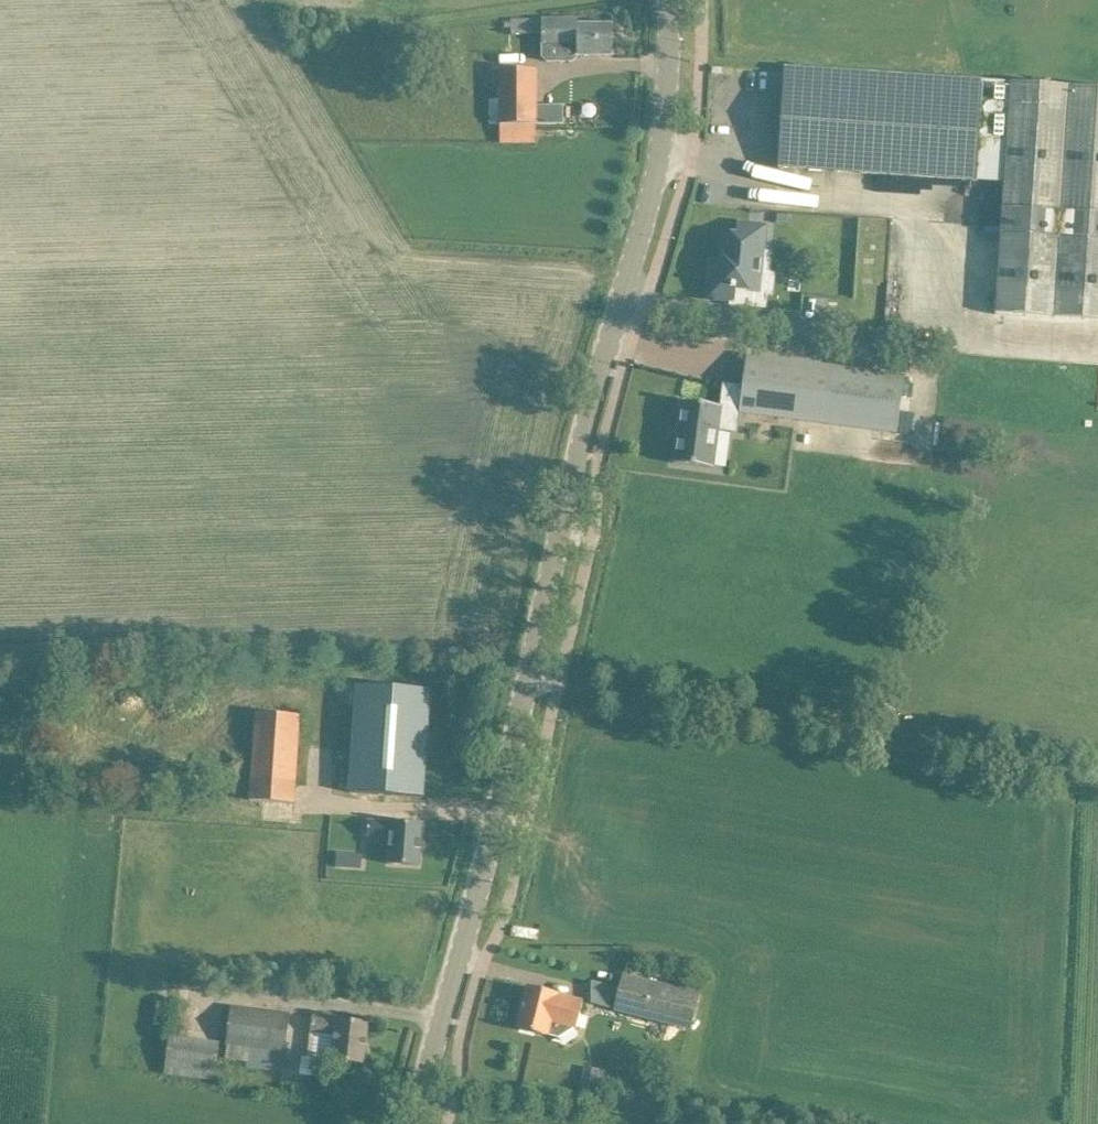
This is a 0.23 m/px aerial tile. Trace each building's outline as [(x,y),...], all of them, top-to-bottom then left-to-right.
[(510,28),(511,35),(540,34),(539,18),(504,20),(504,28),(510,28)] [(542,19),(542,45),(541,45),(541,56),(546,61),(572,61),(578,56),(612,56),(612,24),(578,24),(578,19),(542,19)] [(779,168),(801,169),(975,180),(1002,182),(999,233),(994,313),(1097,320),(1097,87),(1009,81),(1009,83),(995,83),(995,81),(982,80),(807,69),(801,69),(801,65),(794,64),(793,68),(785,68),(779,168)] [(535,69),(498,69),(497,124),(500,123),(499,143),(535,142),(535,124),(535,69)] [(708,298),(730,300),(734,300),(735,291),(761,294),(768,227),(745,224),(744,234),(721,232),(719,254),(720,254),(719,266),(711,266),(708,298)] [(747,354),(739,413),(897,434),(905,375),(747,354)] [(682,401),(674,463),(701,466),(714,468),(718,430),(732,432),(734,410),(721,409),(721,406),(682,401)] [(356,685),(349,792),(424,797),(431,690),(356,685)] [(255,712),(248,800),(293,803),(300,716),(255,712)] [(389,864),(397,864),(419,866),(421,824),(392,822),(368,821),(367,835),(391,837),(389,864)] [(338,852),(337,866),(346,867),(347,853),(338,852)] [(623,975),(615,1010),(690,1029),(699,994),(623,975)] [(558,995),(527,987),(517,1027),(548,1035),(558,1037),(573,1028),(576,1029),(583,1002),(558,995)] [(232,1006),(226,1058),(282,1064),(288,1014),(232,1006)] [(331,1060),(341,1061),(363,1064),(368,1023),(336,1019),(336,1020),(313,1017),(311,1031),(334,1034),(331,1060)] [(168,1035),(163,1074),(214,1081),(218,1041),(168,1035)] [(582,1093),(605,1097),(610,1068),(587,1064),(582,1093)]
